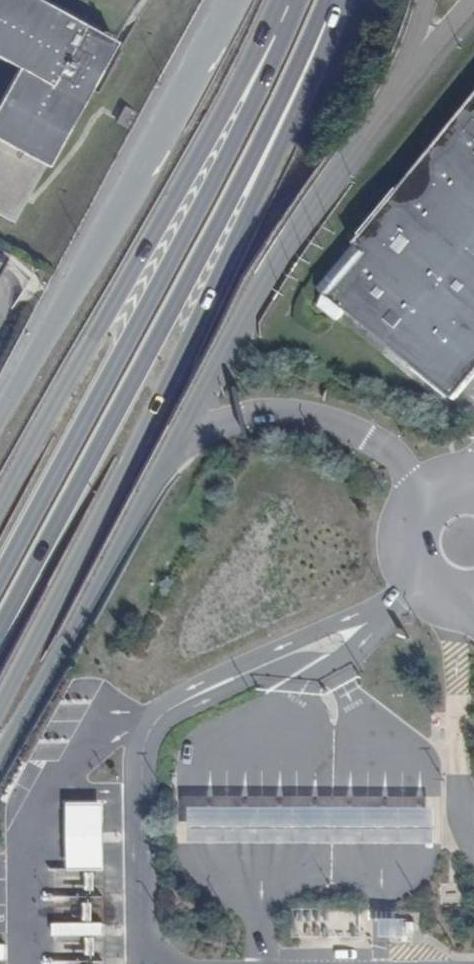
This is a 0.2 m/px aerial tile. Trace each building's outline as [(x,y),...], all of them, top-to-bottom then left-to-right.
[(14,222),(111,43),(33,0),(0,0),(0,55),(21,66),(0,106),(0,214),(14,222)] [(454,399),(456,391),(473,369),(473,94),(317,286),(327,294),(319,304),(337,318),(344,309),(454,399)] [(125,108),(118,122),(131,129),(138,114),(125,108)] [(14,253),(0,245),(0,273),(14,253)] [(435,850),(435,815),(191,816),(191,851),(435,850)] [(415,916),(393,917),(393,936),(416,935),(415,916)]
